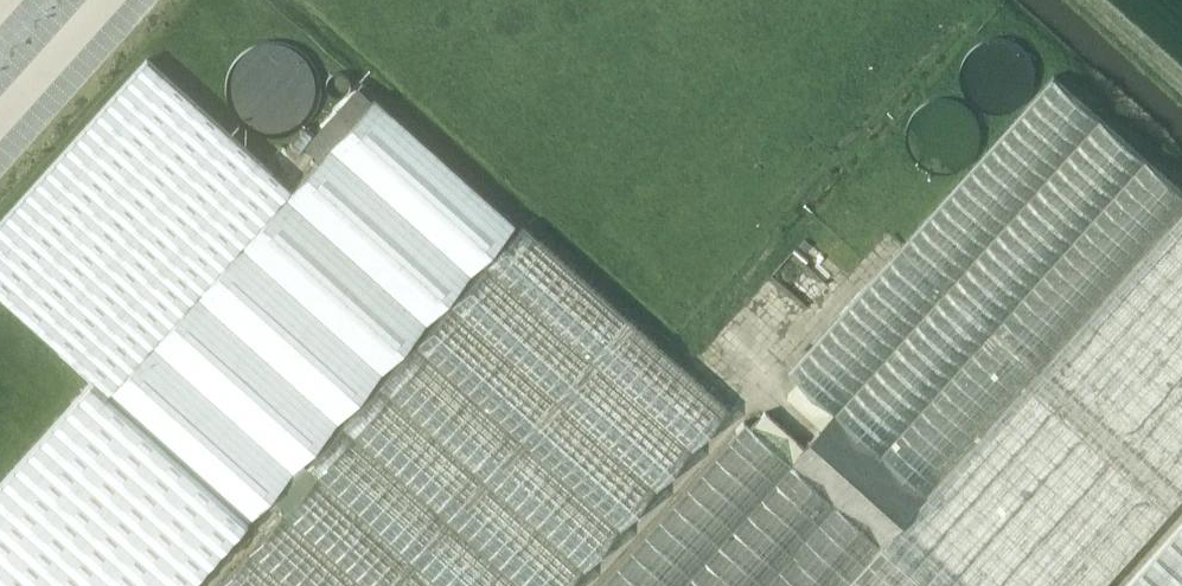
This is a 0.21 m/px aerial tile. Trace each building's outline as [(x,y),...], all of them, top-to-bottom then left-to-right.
[(297,48),(285,43),(268,42),(246,50),(234,63),(227,78),(227,97),(233,114),(244,126),(259,134),(278,136),(299,129),(314,114),(321,95),(319,75),(309,58),(297,48)] [(0,206),(0,298),(107,394),(291,189),(138,52),(0,206)] [(789,371),(835,411),(791,460),(931,585),(1103,585),(1181,497),(1181,190),(1054,76),(1036,95),(963,177),(904,243),(789,371)] [(516,224),(374,97),(372,99),(357,86),(303,146),(318,159),(291,189),(107,394),(0,513),(0,585),(190,585),(516,224)] [(216,585),(567,585),(620,527),(728,408),(672,358),(523,224),(415,343),(305,465),(315,474),(216,585)] [(597,585),(931,585),(791,460),(745,420),(597,585)] [(1127,585),(1181,585),(1181,525),(1127,585)]
